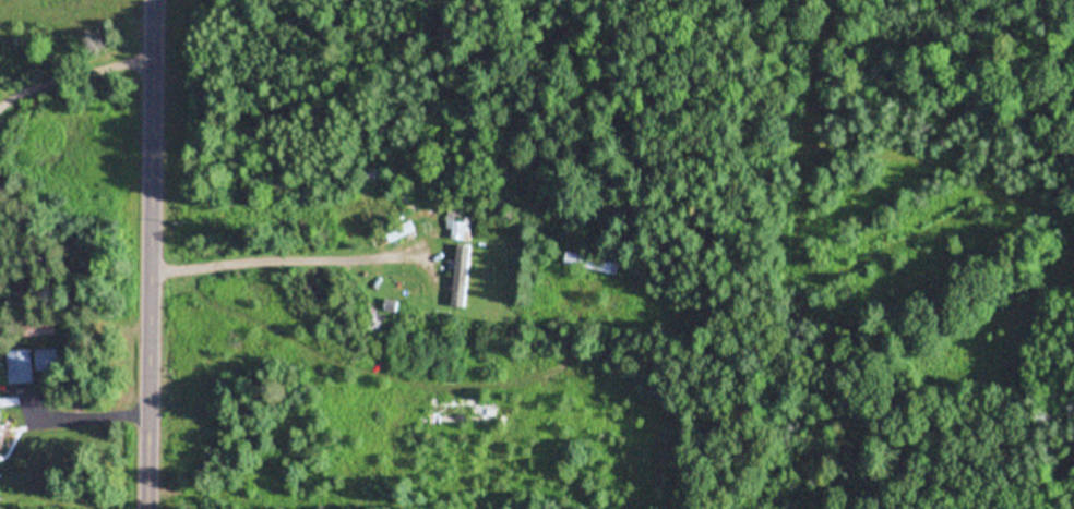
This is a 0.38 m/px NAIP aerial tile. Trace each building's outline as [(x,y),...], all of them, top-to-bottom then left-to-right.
[(473,240),(473,211),(450,211),(450,240),(473,240)] [(474,244),(462,244),(459,298),(470,299),(474,244)] [(621,277),(624,264),(570,252),(567,265),(621,277)] [(39,371),(61,371),(61,349),(39,349),(39,371)] [(11,385),(34,385),(34,350),(11,350),(11,385)]
